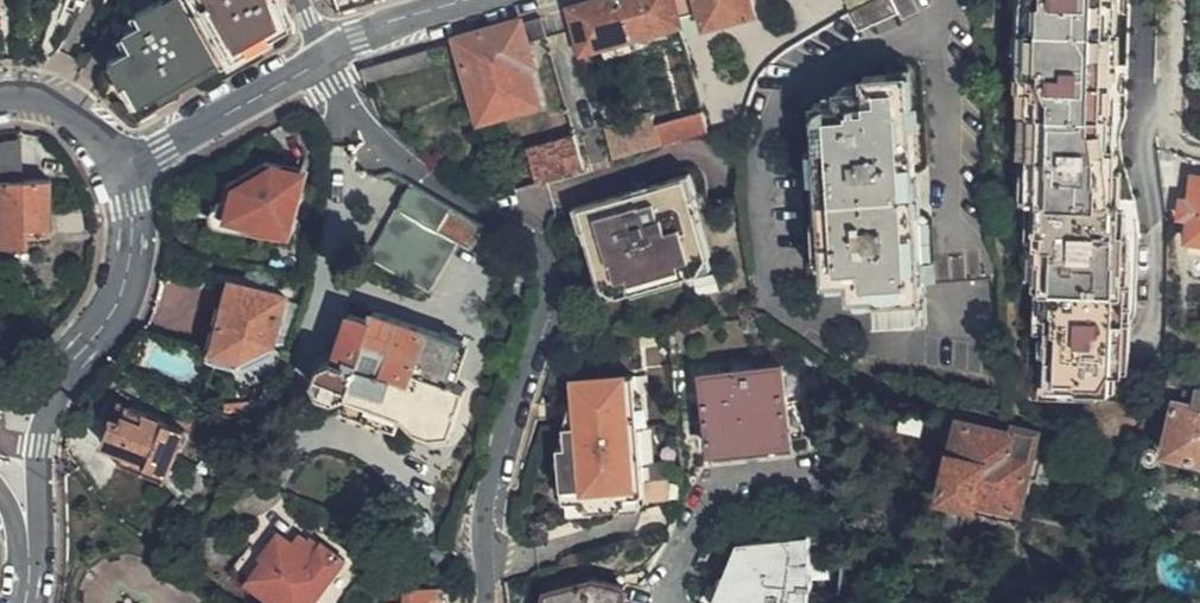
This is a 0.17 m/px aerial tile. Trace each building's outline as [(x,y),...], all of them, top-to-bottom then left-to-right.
[(95,43),(119,86),(125,83),(137,105),(199,68),(242,42),(285,15),(280,0),(120,0),(95,43)] [(634,38),(624,0),(599,0),(573,8),(586,53),(634,38)] [(634,38),(683,24),(682,18),(677,0),(624,0),(634,38)] [(682,18),(705,11),(709,26),(756,12),(753,0),(677,0),(682,18)] [(862,7),(873,27),(909,7),(906,0),(877,0),(862,7)] [(1110,0),(1026,0),(1021,73),(1023,73),(1023,90),(1029,91),(1027,118),(1030,119),(1027,175),(1031,177),(1029,202),(1037,203),(1035,229),(1040,230),(1037,282),(1034,282),(1029,367),(1034,367),(1033,397),(1124,403),(1130,395),(1128,372),(1117,369),(1122,285),(1118,285),(1121,235),(1116,233),(1117,202),(1113,200),(1115,149),(1109,147),(1110,118),(1105,118),(1106,87),(1111,86),(1114,32),(1109,32),(1110,0)] [(74,6),(65,2),(62,12),(71,14),(74,6)] [(549,39),(544,20),(526,26),(522,25),(521,23),(461,42),(465,58),(483,122),(539,104),(529,67),(533,66),(528,44),(549,39)] [(992,279),(981,242),(920,245),(917,213),(914,213),(911,192),(910,176),(914,176),(910,129),(904,128),(901,77),(863,79),(864,90),(837,93),(838,104),(816,108),(828,248),(811,249),(814,282),(853,280),(854,296),(879,296),(882,319),(919,315),(918,298),(924,297),(923,285),(992,279)] [(708,110),(658,125),(663,146),(708,133),(715,131),(708,110)] [(663,146),(658,125),(655,116),(607,129),(616,159),(663,146)] [(538,183),(586,169),(576,136),(529,151),(538,183)] [(296,212),(308,168),(272,159),(246,182),(236,220),(258,227),(296,237),(301,214),(296,212)] [(696,173),(657,185),(661,201),(604,218),(609,238),(585,245),(596,278),(631,268),(631,272),(717,246),(708,218),(696,173)] [(1191,208),(1192,208),(1191,224),(1188,245),(1197,246),(1199,247),(1199,176),(1196,176),(1191,208)] [(46,180),(0,179),(0,251),(18,251),(17,237),(49,236),(46,180)] [(661,201),(657,185),(574,208),(585,245),(609,238),(604,218),(661,201)] [(489,230),(417,188),(375,259),(434,295),(462,246),(475,253),(489,230)] [(1192,208),(1191,208),(1182,207),(1181,221),(1191,224),(1192,208)] [(631,268),(596,278),(600,291),(634,282),(636,285),(720,261),(717,246),(631,272),(631,268)] [(274,340),(285,295),(234,284),(215,350),(242,357),(274,340)] [(459,341),(434,332),(373,311),(370,319),(352,312),(336,357),(320,364),(316,378),(322,390),(335,396),(343,392),(346,393),(348,395),(371,403),(365,421),(388,429),(395,430),(400,413),(407,415),(414,427),(434,434),(452,429),(465,389),(447,382),(459,341)] [(794,452),(781,364),(703,375),(718,464),(794,452)] [(1180,377),(1164,375),(1164,389),(1178,390),(1180,377)] [(554,446),(559,501),(642,493),(641,482),(632,376),(576,381),(561,425),(562,445),(554,446)] [(1199,394),(1198,401),(1188,400),(1187,405),(1178,404),(1167,453),(1199,460),(1199,391),(1199,394)] [(371,403),(348,395),(342,412),(365,421),(371,403)] [(1142,395),(1137,419),(1165,424),(1170,396),(1163,395),(1142,395)] [(121,422),(127,408),(117,404),(111,418),(121,422)] [(182,434),(127,408),(121,422),(111,418),(100,445),(102,447),(117,454),(136,463),(138,467),(162,478),(182,434)] [(951,453),(943,494),(978,501),(979,495),(1021,503),(1028,469),(1032,451),(1036,427),(1007,422),(1005,429),(958,420),(957,425),(951,423),(945,452),(951,453)] [(818,443),(836,441),(835,429),(817,432),(818,443)] [(1044,453),(1032,451),(1028,469),(1041,471),(1044,453)] [(157,487),(162,478),(138,467),(136,463),(117,454),(113,466),(157,487)] [(669,479),(641,482),(642,493),(643,502),(670,499),(669,479)] [(642,493),(559,501),(560,509),(643,502),(642,493)] [(978,501),(943,494),(942,505),(1018,520),(1021,503),(979,495),(978,501)] [(711,602),(810,602),(810,597),(808,597),(808,580),(811,581),(802,528),(731,542),(711,602)] [(340,559),(324,546),(320,549),(312,542),(304,552),(276,532),(258,556),(248,549),(230,573),(271,602),(276,602),(278,602),(280,602),(307,602),(340,559)] [(627,587),(596,581),(547,596),(545,602),(623,602),(627,587)] [(441,588),(401,587),(389,588),(389,602),(441,602),(441,588)]
